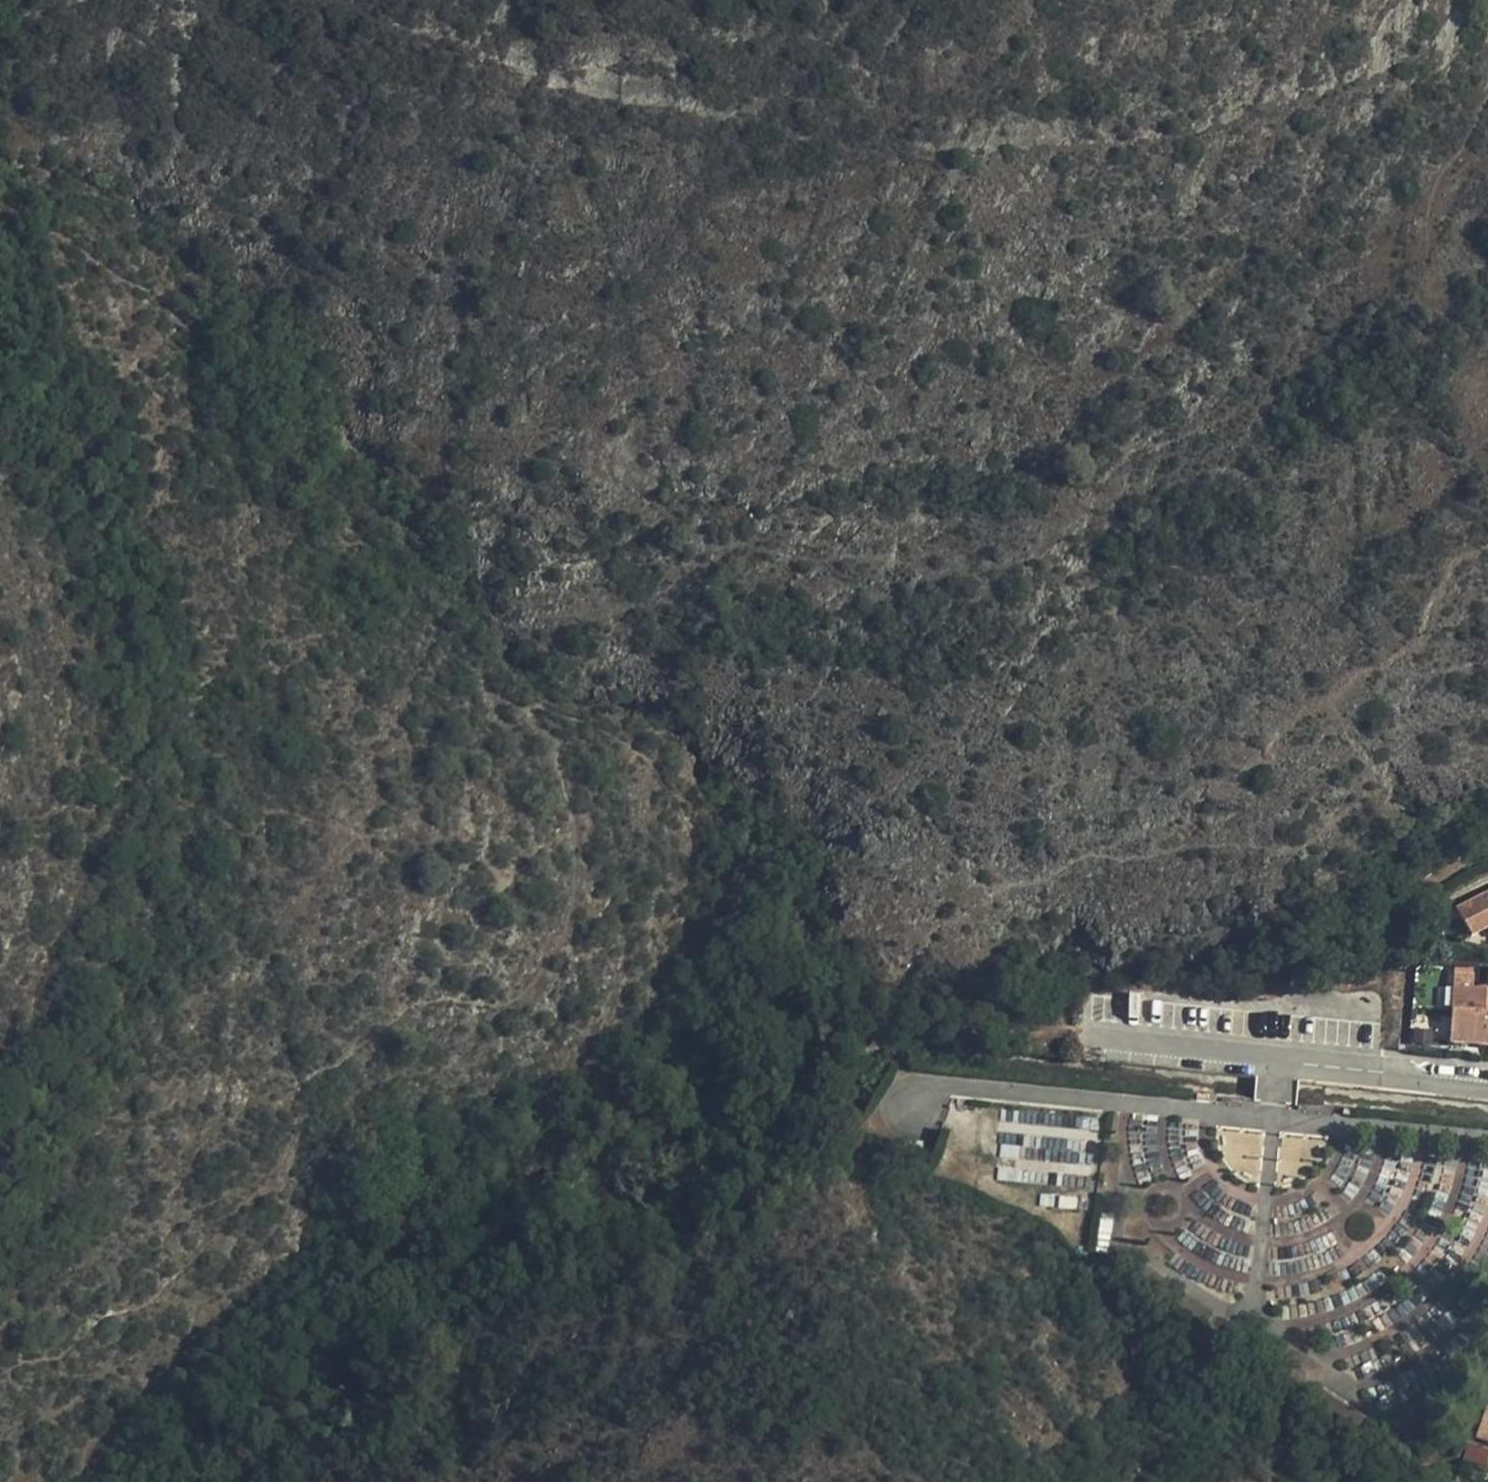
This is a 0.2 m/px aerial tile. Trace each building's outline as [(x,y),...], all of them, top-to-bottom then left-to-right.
[(1474,929),(1487,923),(1487,883),(1459,896),(1474,929)] [(1452,1036),(1487,1039),(1487,981),(1457,979),(1452,1036)] [(997,1160),(996,1180),(1055,1185),(1056,1172),(1079,1174),(1082,1138),(1023,1133),(1022,1145),(1000,1143),(999,1161),(997,1160)] [(1100,1217),(1097,1248),(1107,1249),(1111,1219),(1100,1217)]
